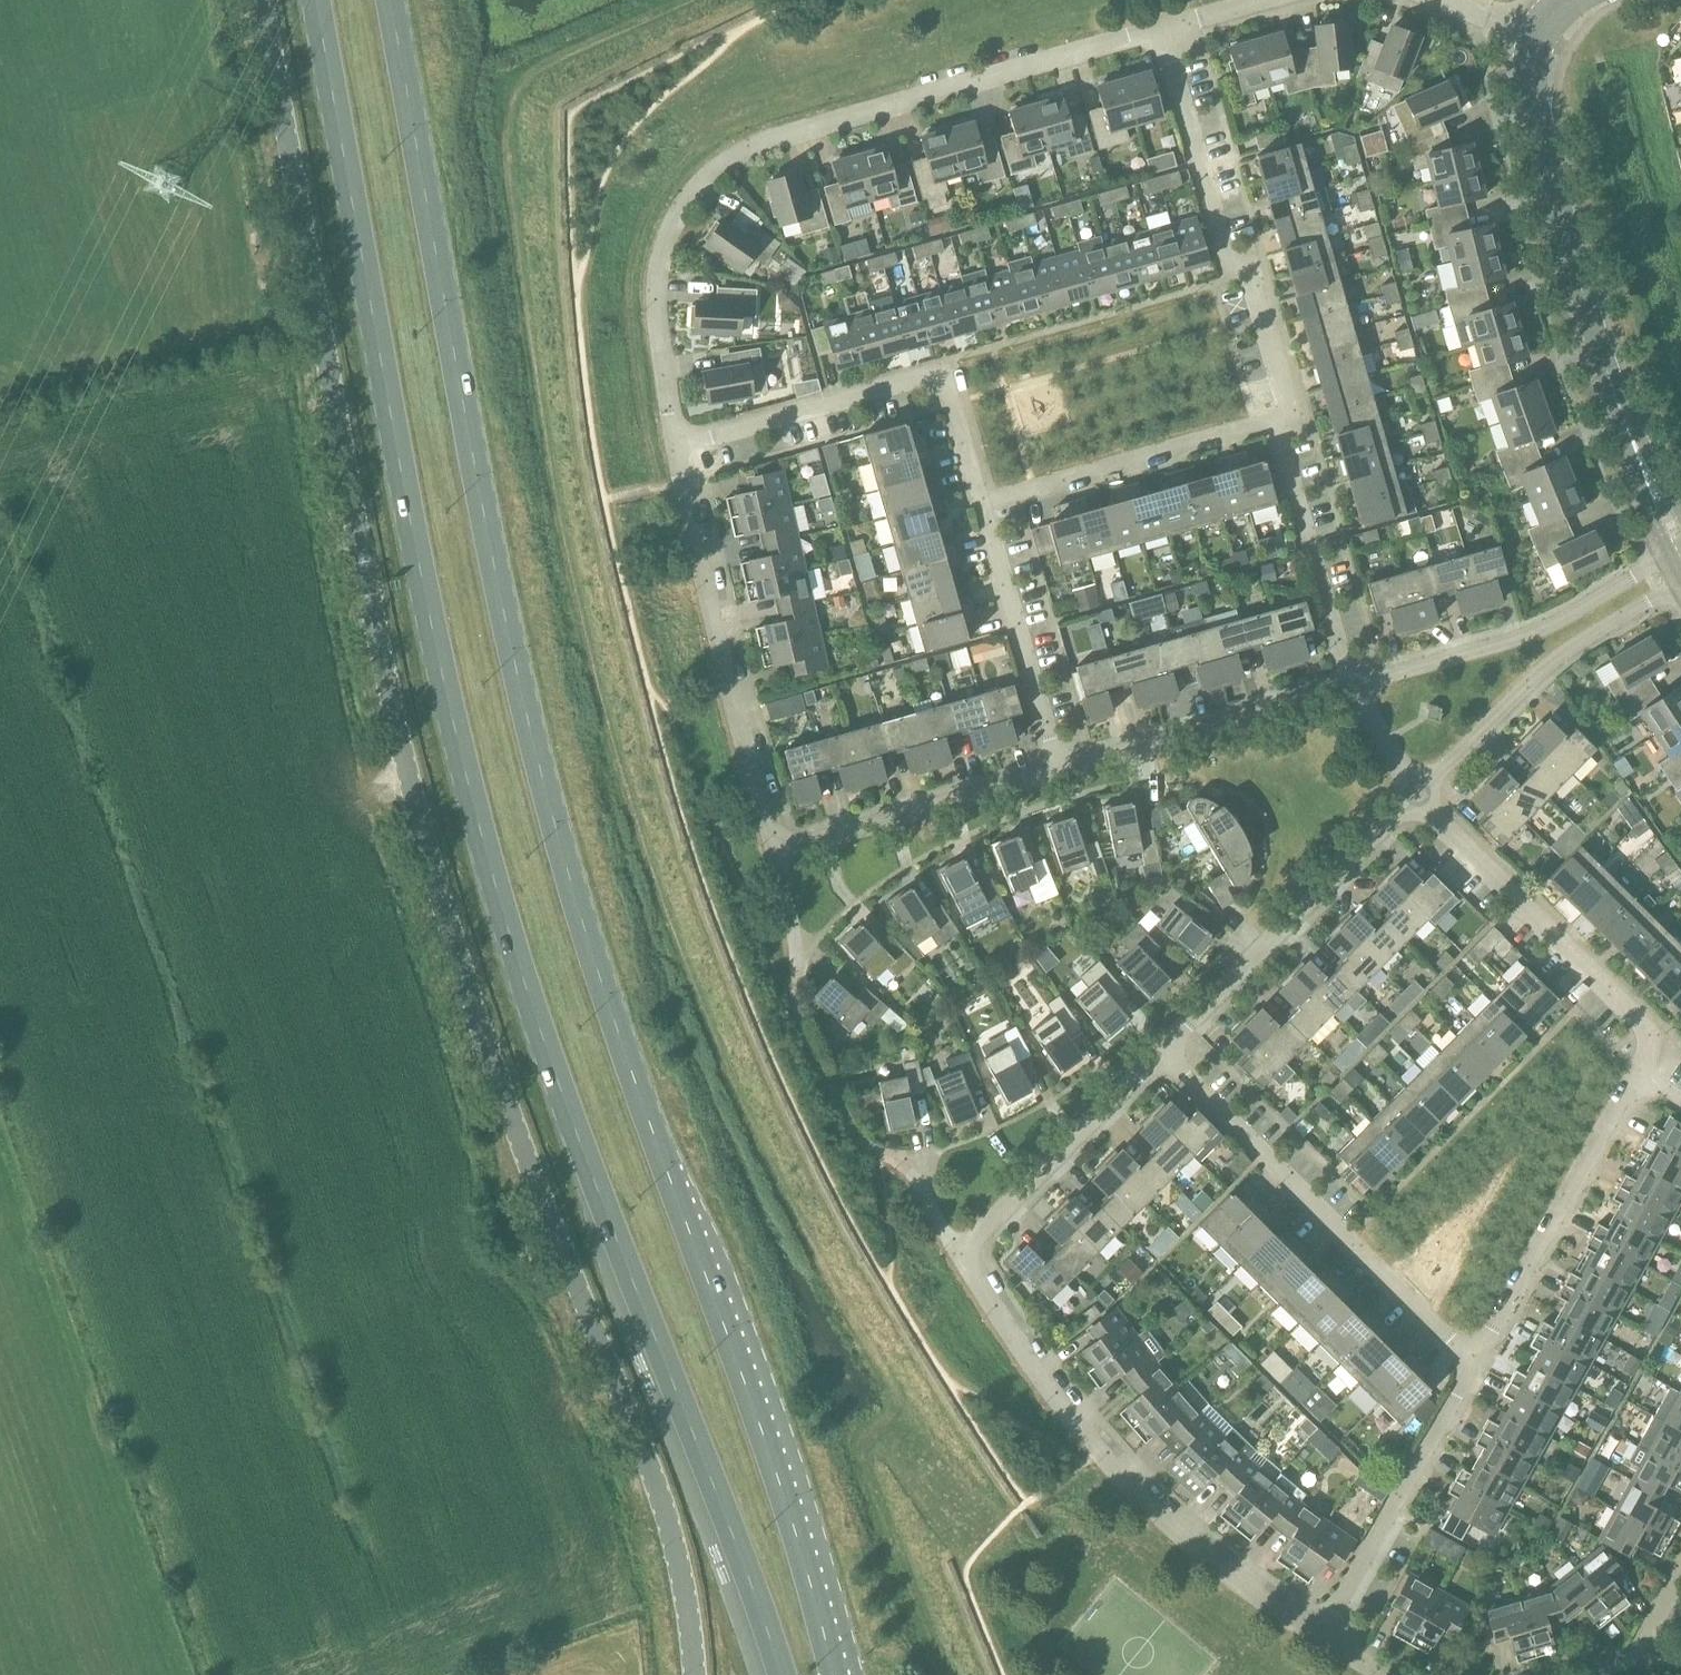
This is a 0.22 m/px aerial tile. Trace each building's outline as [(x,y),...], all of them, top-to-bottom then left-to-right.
[(1319,53),(1304,55),(1310,87),(1334,84),(1332,70),(1351,68),(1346,23),(1341,24),(1340,20),(1321,22),(1321,26),(1316,27),(1319,53)] [(1369,46),(1358,76),(1381,85),(1398,92),(1403,79),(1420,37),(1415,36),(1416,32),(1398,25),(1397,28),(1392,27),(1382,51),(1369,46)] [(1265,38),(1255,41),(1268,84),(1284,80),(1288,93),(1310,87),(1304,55),(1289,59),(1282,34),(1279,35),(1277,31),(1264,35),(1265,38)] [(1251,89),(1268,84),(1255,41),(1246,44),(1245,40),(1231,44),(1232,48),(1229,49),(1245,105),(1255,102),(1251,89)] [(1133,77),(1123,80),(1136,123),(1162,116),(1150,72),(1147,73),(1145,70),(1132,74),(1133,77)] [(1104,113),(1091,117),(1100,148),(1114,144),(1128,140),(1124,127),(1136,123),(1123,80),(1114,83),(1113,79),(1099,83),(1100,87),(1097,88),(1104,113)] [(1447,83),(1406,101),(1405,100),(1391,106),(1409,146),(1410,145),(1441,135),(1435,121),(1459,111),(1457,106),(1461,104),(1453,86),(1449,88),(1447,83)] [(1045,103),(1035,105),(1048,149),(1064,144),(1068,157),(1091,150),(1082,119),(1069,123),(1062,98),(1058,99),(1057,95),(1044,99),(1045,103)] [(1048,149),(1035,105),(1026,108),(1025,104),(1011,108),(1012,112),(1009,113),(1016,138),(1003,142),(1012,173),(1035,167),(1031,153),(1048,149)] [(947,131),(960,174),(976,169),(980,182),(1003,176),(994,144),(981,148),(974,123),(970,124),(969,120),(955,124),(957,128),(947,131)] [(1258,150),(1284,142),(1280,128),(1254,136),(1258,150)] [(944,193),(947,192),(943,179),(960,174),(947,131),(938,133),(937,129),(923,133),(924,137),(921,138),(928,163),(914,167),(923,199),(926,198),(929,210),(947,204),(944,193)] [(1359,137),(1365,158),(1388,151),(1381,130),(1359,137)] [(1445,150),(1441,135),(1410,145),(1416,167),(1429,164),(1433,181),(1477,170),(1474,161),(1478,160),(1475,146),(1471,147),(1470,143),(1445,150)] [(1256,156),(1263,180),(1307,167),(1300,143),(1256,156)] [(1344,156),(1358,152),(1355,143),(1341,147),(1344,156)] [(868,153),(859,156),(871,199),(888,194),(892,208),(915,201),(906,170),(893,173),(885,148),(882,149),(881,145),(867,149),(868,153)] [(1150,173),(1176,166),(1172,152),(1146,159),(1150,173)] [(1361,162),(1358,152),(1344,156),(1346,166),(1361,162)] [(871,199),(859,156),(850,159),(848,155),(835,159),(836,162),(832,163),(840,189),(826,193),(835,224),(849,220),(845,207),(871,199)] [(1098,156),(1088,159),(1092,173),(1102,170),(1098,156)] [(1263,180),(1269,203),(1314,190),(1307,167),(1263,180)] [(1426,211),(1429,224),(1461,217),(1458,203),(1483,197),(1482,193),(1486,193),(1483,179),(1479,180),(1477,170),(1433,181),(1439,207),(1426,211)] [(803,233),(827,226),(818,195),(805,199),(797,173),(792,175),(791,171),(772,176),(773,180),(769,182),(774,202),(771,203),(774,216),(778,215),(781,225),(799,220),(803,233)] [(1178,171),(1157,177),(1161,190),(1181,184),(1178,171)] [(1157,177),(1140,182),(1143,195),(1161,190),(1157,177)] [(1115,202),(1129,198),(1125,186),(1112,190),(1115,202)] [(1324,187),(1314,190),(1269,203),(1276,226),(1320,213),(1331,210),(1324,187)] [(1357,203),(1371,199),(1368,189),(1354,193),(1357,203)] [(1101,206),(1115,202),(1112,190),(1098,194),(1101,206)] [(1069,215),(1082,211),(1079,199),(1065,203),(1069,215)] [(1374,208),(1371,199),(1357,203),(1360,212),(1374,208)] [(1069,215),(1065,203),(1051,207),(1055,219),(1069,215)] [(716,222),(705,238),(708,241),(705,245),(722,257),(719,260),(731,268),(733,265),(741,271),(748,276),(759,260),(761,262),(764,264),(778,243),(757,228),(761,223),(756,220),(757,218),(744,209),(731,227),(722,220),(719,225),(716,222)] [(909,214),(911,223),(924,219),(921,210),(909,214)] [(1022,228),(1036,224),(1033,213),(1019,217),(1022,228)] [(1327,236),(1320,213),(1276,226),(1283,249),(1327,236)] [(948,215),(926,221),(931,236),(952,230),(948,215)] [(1022,228),(1019,217),(1005,221),(1008,232),(1022,228)] [(1449,245),(1453,262),(1496,251),(1494,241),(1498,240),(1495,226),(1491,227),(1490,224),(1464,230),(1461,217),(1429,224),(1435,248),(1449,245)] [(1195,219),(1172,225),(1184,268),(1194,265),(1194,268),(1207,264),(1206,262),(1208,261),(1195,219)] [(1172,225),(1148,232),(1161,277),(1175,274),(1174,271),(1184,268),(1172,225)] [(976,241),(990,237),(987,226),(973,230),(976,241)] [(976,241),(973,230),(959,234),(962,245),(976,241)] [(1148,232),(1125,239),(1138,281),(1147,279),(1148,281),(1161,277),(1148,232)] [(1370,249),(1384,245),(1381,235),(1367,239),(1370,249)] [(1079,252),(1091,295),(1101,292),(1102,294),(1115,291),(1102,245),(1100,236),(1076,243),(1079,252)] [(1333,259),(1327,236),(1283,249),(1289,272),(1333,259)] [(930,255),(944,251),(940,239),(927,243),(930,255)] [(1125,239),(1102,245),(1115,291),(1129,287),(1128,284),(1138,281),(1125,239)] [(930,255),(927,243),(913,247),(916,259),(930,255)] [(1387,254),(1384,245),(1370,249),(1373,258),(1387,254)] [(836,249),(821,254),(825,265),(840,261),(836,249)] [(1499,260),(1496,251),(1453,262),(1459,288),(1446,291),(1449,306),(1481,297),(1478,284),(1503,277),(1502,274),(1506,273),(1503,259),(1499,260)] [(884,268),(897,264),(894,252),(880,256),(884,268)] [(1079,252),(1056,258),(1069,304),(1082,300),(1082,297),(1091,295),(1079,252)] [(884,268),(880,256),(866,260),(870,272),(884,268)] [(1009,272),(1010,272),(1023,317),(1036,313),(1035,311),(1045,308),(1033,265),(1032,265),(1030,256),(1006,263),(1009,272)] [(1056,258),(1033,265),(1045,308),(1055,305),(1056,308),(1069,304),(1056,258)] [(1340,283),(1333,259),(1289,272),(1296,295),(1340,283)] [(1410,260),(1396,263),(1399,274),(1413,270),(1410,260)] [(837,281),(851,277),(848,266),(834,270),(837,281)] [(963,285),(964,285),(977,330),(990,326),(989,324),(999,321),(987,278),(984,269),(960,276),(963,285)] [(837,281),(834,270),(820,273),(823,285),(837,281)] [(987,278),(999,321),(1009,318),(1009,321),(1023,317),(1010,272),(1009,272),(987,278)] [(1383,295),(1398,291),(1395,281),(1381,286),(1383,295)] [(1296,295),(1302,318),(1347,306),(1340,283),(1296,295)] [(964,285),(963,285),(940,292),(953,334),(962,331),(963,334),(977,330),(964,285)] [(754,316),(755,291),(723,289),(722,303),(696,302),(695,307),(691,307),(690,326),(694,326),(694,332),(715,333),(715,336),(729,337),(729,333),(739,334),(740,315),(754,316)] [(1400,301),(1398,291),(1383,295),(1386,305),(1400,301)] [(943,337),(953,334),(940,292),(917,298),(930,343),(944,340),(943,337)] [(868,302),(871,312),(871,311),(884,357),(897,353),(897,350),(907,347),(897,312),(895,304),(894,305),(891,295),(868,302)] [(1462,346),(1475,342),(1518,329),(1515,320),(1519,319),(1515,305),(1511,306),(1510,303),(1485,311),(1481,297),(1449,306),(1462,346)] [(917,298),(895,304),(897,312),(907,347),(916,345),(917,347),(930,343),(917,298)] [(1353,329),(1347,306),(1302,318),(1309,341),(1353,329)] [(871,312),(848,318),(860,361),(870,358),(871,360),(884,357),(871,311),(871,312)] [(1427,326),(1423,313),(1411,317),(1415,330),(1427,326)] [(850,363),(860,361),(848,318),(824,325),(824,326),(810,330),(818,356),(832,352),(836,368),(838,367),(839,370),(851,366),(850,363)] [(1397,341),(1411,337),(1408,328),(1394,332),(1397,341)] [(1360,352),(1353,329),(1309,341),(1316,364),(1360,352)] [(1474,387),(1505,376),(1501,363),(1526,356),(1525,352),(1529,351),(1525,337),(1521,339),(1518,329),(1475,342),(1483,368),(1469,372),(1474,387)] [(1413,347),(1411,337),(1397,341),(1399,351),(1413,347)] [(742,396),(753,395),(768,392),(760,349),(726,355),(729,369),(703,373),(704,378),(700,379),(704,398),(707,398),(708,403),(729,399),(729,403),(743,400),(742,396)] [(1366,375),(1360,352),(1316,364),(1322,388),(1366,375)] [(1410,388),(1424,383),(1421,374),(1407,378),(1410,388)] [(1373,398),(1366,375),(1322,388),(1329,411),(1373,398)] [(1492,396),(1501,422),(1543,407),(1540,397),(1544,396),(1539,383),(1535,384),(1534,381),(1509,389),(1505,376),(1474,387),(1479,401),(1492,396)] [(1427,393),(1424,383),(1410,388),(1413,397),(1427,393)] [(1380,421),(1373,398),(1329,411),(1335,434),(1380,421)] [(1532,454),(1528,441),(1553,433),(1551,429),(1555,428),(1550,414),(1546,416),(1543,407),(1501,422),(1510,447),(1497,452),(1502,466),(1532,454)] [(1423,434),(1437,430),(1434,420),(1420,424),(1423,434)] [(1386,444),(1380,421),(1335,434),(1342,457),(1386,444)] [(862,435),(870,463),(928,446),(924,433),(916,435),(915,430),(907,430),(904,423),(862,435)] [(1440,439),(1437,430),(1423,434),(1426,443),(1440,439)] [(835,443),(823,446),(826,460),(839,456),(835,443)] [(1393,467),(1386,444),(1342,457),(1349,480),(1393,467)] [(870,463),(878,490),(920,478),(918,471),(925,467),(924,462),(932,460),(928,446),(870,463)] [(1246,451),(1233,455),(1249,512),(1277,504),(1265,462),(1258,464),(1254,457),(1249,458),(1246,451)] [(1525,484),(1531,500),(1572,483),(1569,474),(1572,472),(1567,459),(1563,460),(1562,457),(1538,467),(1532,454),(1502,466),(1512,489),(1525,484)] [(1217,476),(1210,478),(1222,520),(1249,512),(1233,455),(1219,458),(1221,466),(1217,467),(1217,476)] [(1192,466),(1179,470),(1195,527),(1222,520),(1210,478),(1204,479),(1200,472),(1195,474),(1192,466)] [(1349,480),(1355,503),(1400,491),(1393,467),(1349,480)] [(1434,471),(1436,480),(1450,476),(1448,467),(1434,471)] [(1163,491),(1156,493),(1168,535),(1195,527),(1179,470),(1165,474),(1167,482),(1163,483),(1163,491)] [(730,517),(789,504),(781,471),(753,477),(756,491),(725,498),(730,517)] [(807,478),(813,498),(830,494),(824,473),(807,478)] [(1439,490),(1453,486),(1450,476),(1436,480),(1439,490)] [(920,478),(878,490),(886,517),(943,500),(939,487),(932,489),(930,484),(922,484),(920,478)] [(1139,481),(1125,485),(1141,543),(1168,535),(1156,493),(1150,495),(1146,488),(1141,489),(1139,481)] [(1576,492),(1572,483),(1531,500),(1541,525),(1529,530),(1534,544),(1564,531),(1559,518),(1583,508),(1582,505),(1585,503),(1580,490),(1576,492)] [(1109,507),(1102,508),(1115,551),(1141,543),(1125,485),(1111,489),(1114,497),(1109,498),(1109,507)] [(1409,488),(1400,491),(1355,503),(1362,527),(1406,514),(1416,512),(1409,488)] [(848,489),(835,492),(838,501),(850,497),(848,489)] [(830,497),(817,500),(821,513),(834,510),(830,497)] [(1088,558),(1115,551),(1102,508),(1096,510),(1092,503),(1087,505),(1085,497),(1071,501),(1088,558)] [(886,517),(893,544),(935,532),(934,525),(941,521),(939,516),(947,514),(943,500),(886,517)] [(1055,522),(1048,524),(1060,566),(1088,558),(1071,501),(1058,505),(1060,512),(1055,514),(1055,522)] [(765,530),(767,543),(796,537),(789,504),(730,517),(734,537),(765,530)] [(1451,510),(1443,512),(1447,526),(1455,524),(1451,510)] [(1478,512),(1474,519),(1486,525),(1490,518),(1478,512)] [(1430,513),(1419,516),(1423,530),(1424,534),(1435,530),(1430,513)] [(1411,534),(1423,530),(1419,516),(1408,520),(1411,534)] [(851,518),(843,520),(846,528),(853,526),(851,518)] [(1364,543),(1379,539),(1376,529),(1361,533),(1364,543)] [(1570,543),(1564,531),(1534,544),(1545,567),(1545,568),(1555,589),(1568,583),(1566,578),(1606,559),(1604,555),(1608,553),(1599,535),(1596,537),(1594,532),(1570,543)] [(893,544),(901,571),(959,554),(955,541),(947,543),(946,538),(937,538),(935,532),(893,544)] [(796,537),(767,543),(770,556),(740,563),(744,582),(804,569),(796,537)] [(1258,541),(1263,558),(1277,554),(1273,537),(1258,541)] [(863,539),(850,543),(853,556),(866,552),(863,539)] [(1509,541),(1500,545),(1504,556),(1514,552),(1509,541)] [(836,561),(836,562),(848,559),(847,559),(844,544),(828,547),(832,563),(836,561)] [(1493,577),(1507,573),(1499,545),(1465,555),(1482,613),(1497,608),(1496,603),(1500,602),(1493,577)] [(1244,550),(1233,554),(1237,567),(1248,563),(1244,550)] [(951,586),(949,579),(956,575),(955,570),(962,568),(959,554),(901,571),(909,598),(951,586)] [(1465,555),(1433,564),(1441,592),(1454,589),(1461,613),(1465,612),(1466,617),(1482,613),(1465,555)] [(1221,571),(1236,567),(1233,557),(1217,561),(1221,571)] [(852,573),(848,559),(836,562),(840,576),(852,573)] [(1195,563),(1199,577),(1199,578),(1209,575),(1205,560),(1195,563)] [(1271,563),(1260,566),(1265,584),(1276,581),(1271,563)] [(1433,564),(1400,574),(1417,631),(1432,627),(1431,622),(1435,621),(1428,596),(1441,592),(1433,564)] [(1168,571),(1173,585),(1182,583),(1178,568),(1168,571)] [(779,595),(782,608),(811,601),(804,569),(744,582),(749,602),(779,595)] [(1417,631),(1400,574),(1367,583),(1375,611),(1389,607),(1396,632),(1400,631),(1401,636),(1417,631)] [(1113,601),(1114,602),(1128,598),(1121,578),(1110,581),(1111,584),(1109,585),(1113,601)] [(1206,581),(1194,584),(1197,596),(1209,593),(1206,581)] [(909,598),(916,625),(974,608),(970,594),(962,597),(961,592),(953,592),(951,586),(909,598)] [(1174,592),(1163,594),(1168,613),(1179,610),(1174,592)] [(1096,593),(1077,598),(1080,611),(1099,606),(1096,593)] [(844,605),(843,596),(833,598),(835,607),(844,605)] [(1148,617),(1143,599),(1128,603),(1134,622),(1148,617)] [(811,601),(782,608),(785,621),(755,628),(759,647),(818,634),(811,601)] [(1299,633),(1313,629),(1305,601),(1271,610),(1288,668),(1304,664),(1302,659),(1306,657),(1299,633)] [(978,622),(974,608),(916,625),(924,652),(966,640),(964,633),(972,629),(971,624),(978,622)] [(1113,619),(1110,608),(1096,613),(1099,623),(1113,619)] [(855,610),(848,622),(849,627),(867,623),(862,609),(855,610)] [(1223,687),(1238,682),(1237,677),(1241,676),(1234,652),(1247,648),(1239,620),(1238,620),(1235,609),(1203,618),(1223,687)] [(1273,673),(1288,668),(1271,610),(1239,620),(1247,648),(1260,644),(1267,669),(1271,667),(1273,673)] [(871,619),(876,635),(888,632),(883,615),(871,619)] [(1207,691),(1223,687),(1203,618),(1170,628),(1173,639),(1174,638),(1182,666),(1195,663),(1202,687),(1206,686),(1207,691)] [(797,674),(826,667),(818,634),(759,647),(764,667),(794,660),(797,674)] [(1174,638),(1173,639),(1141,648),(1158,705),(1173,701),(1172,696),(1176,695),(1169,670),(1182,666),(1174,638)] [(1608,684),(1621,706),(1649,689),(1642,677),(1664,664),(1662,660),(1665,658),(1655,641),(1652,643),(1649,638),(1632,649),(1630,645),(1618,652),(1620,656),(1611,661),(1620,677),(1608,684)] [(986,659),(982,643),(969,647),(974,663),(986,659)] [(890,647),(881,650),(885,663),(893,661),(890,647)] [(1141,648),(1109,657),(1117,685),(1130,681),(1137,706),(1141,705),(1142,710),(1158,705),(1141,648)] [(874,652),(857,657),(861,670),(878,665),(874,652)] [(946,652),(934,655),(938,670),(950,667),(946,652)] [(1117,685),(1109,657),(1075,667),(1085,698),(1081,699),(1089,725),(1106,720),(1104,715),(1111,713),(1104,689),(1117,685)] [(914,672),(929,668),(926,658),(911,662),(914,672)] [(902,667),(892,670),(896,682),(905,679),(902,667)] [(869,681),(862,683),(866,695),(872,693),(869,681)] [(1013,684),(980,694),(996,752),(1012,747),(1010,742),(1014,741),(1007,716),(1021,712),(1013,684)] [(1656,734),(1680,718),(1680,689),(1678,686),(1656,701),(1649,689),(1621,706),(1629,719),(1641,711),(1656,734)] [(813,690),(803,693),(807,706),(817,703),(813,690)] [(801,693),(766,703),(771,720),(806,710),(801,693)] [(980,694),(947,703),(955,731),(968,728),(975,752),(979,751),(981,756),(996,752),(980,694)] [(915,713),(931,770),(947,766),(945,761),(949,760),(942,735),(955,731),(947,703),(915,713)] [(1428,704),(1427,708),(1428,709),(1426,718),(1435,720),(1435,721),(1439,722),(1442,713),(1440,713),(1442,708),(1438,707),(1428,704)] [(915,713),(882,722),(890,750),(903,746),(910,771),(914,770),(916,775),(931,770),(915,713)] [(1668,777),(1680,768),(1680,718),(1656,734),(1671,757),(1659,764),(1668,777)] [(1572,773),(1596,749),(1576,728),(1565,739),(1547,721),(1544,723),(1541,720),(1529,731),(1572,773)] [(882,722),(850,731),(866,789),(882,785),(880,779),(884,778),(877,754),(890,750),(882,722)] [(850,731),(817,741),(825,769),(838,765),(845,789),(849,788),(851,793),(866,789),(850,731)] [(1537,767),(1527,777),(1548,798),(1572,773),(1529,731),(1518,743),(1522,746),(1519,749),(1537,767)] [(825,769),(817,741),(784,750),(793,782),(789,783),(797,809),(814,804),(813,799),(819,797),(812,772),(825,769)] [(1493,768),(1481,779),(1524,822),(1548,798),(1527,777),(1518,787),(1500,769),(1497,772),(1493,768)] [(1668,777),(1677,789),(1680,786),(1680,768),(1668,777)] [(1524,822),(1481,779),(1470,791),(1474,794),(1471,797),(1489,815),(1479,826),(1500,846),(1524,822)] [(1608,810),(1620,798),(1612,790),(1600,802),(1608,810)] [(1174,797),(1161,805),(1176,831),(1182,827),(1198,853),(1210,846),(1238,829),(1238,828),(1238,827),(1237,827),(1237,826),(1236,825),(1235,824),(1235,823),(1234,823),(1234,822),(1234,821),(1233,821),(1233,820),(1232,819),(1231,818),(1231,817),(1230,817),(1230,816),(1229,816),(1228,815),(1228,814),(1227,814),(1227,813),(1226,813),(1226,812),(1225,811),(1224,810),(1223,809),(1222,808),(1221,807),(1220,807),(1220,806),(1219,806),(1218,805),(1217,804),(1216,803),(1215,803),(1214,802),(1213,802),(1212,801),(1211,801),(1210,800),(1209,800),(1208,799),(1207,799),(1206,799),(1205,798),(1204,798),(1203,798),(1202,798),(1201,797),(1200,797),(1199,797),(1198,797),(1197,797),(1196,797),(1195,797),(1195,798),(1194,798),(1193,798),(1192,799),(1191,799),(1190,800),(1189,801),(1188,802),(1187,803),(1187,804),(1187,805),(1186,805),(1186,806),(1187,808),(1182,811),(1174,797)] [(1627,797),(1617,808),(1626,820),(1632,828),(1644,820),(1638,812),(1627,797)] [(1144,865),(1160,862),(1153,829),(1139,832),(1133,804),(1125,805),(1124,801),(1102,806),(1107,830),(1109,829),(1115,857),(1142,852),(1144,865)] [(1590,828),(1600,817),(1593,810),(1582,820),(1590,828)] [(1093,877),(1108,872),(1097,840),(1083,845),(1074,818),(1066,820),(1065,817),(1044,823),(1051,847),(1054,846),(1062,873),(1088,864),(1093,877)] [(1649,828),(1644,820),(1632,828),(1638,836),(1649,828)] [(1250,858),(1249,854),(1246,843),(1244,839),(1241,833),(1238,829),(1210,846),(1225,872),(1207,882),(1223,908),(1235,901),(1227,887),(1232,884),(1233,886),(1234,886),(1237,886),(1240,885),(1241,885),(1244,883),(1245,882),(1247,880),(1248,878),(1249,874),(1250,871),(1250,866),(1250,863),(1250,858)] [(1560,857),(1572,846),(1561,835),(1549,846),(1560,857)] [(1057,889),(1044,858),(1030,863),(1020,837),(1012,840),(1010,836),(990,844),(999,867),(1001,866),(1012,892),(1028,886),(1035,904),(1058,895),(1056,889),(1057,889)] [(1547,878),(1565,896),(1598,863),(1580,845),(1547,878)] [(1660,868),(1672,859),(1666,851),(1655,860),(1660,868)] [(949,890),(962,914),(959,915),(966,927),(986,917),(991,925),(1010,915),(1007,908),(991,878),(978,885),(965,859),(958,863),(956,860),(936,870),(947,892),(949,890)] [(1678,867),(1672,859),(1660,868),(1666,876),(1678,867)] [(1615,880),(1598,863),(1565,896),(1582,912),(1615,880)] [(1385,876),(1428,919),(1434,925),(1459,900),(1432,873),(1422,884),(1403,866),(1401,868),(1397,865),(1385,876)] [(1428,919),(1385,876),(1374,888),(1378,891),(1375,894),(1393,912),(1384,922),(1404,943),(1428,919)] [(1632,897),(1615,880),(1582,912),(1599,929),(1632,897)] [(1188,915),(1197,905),(1198,904),(1190,898),(1171,883),(1155,903),(1166,911),(1155,925),(1177,943),(1175,944),(1194,960),(1208,943),(1205,940),(1211,933),(1188,915)] [(938,946),(959,932),(941,904),(929,912),(913,888),(906,893),(904,890),(885,902),(898,922),(900,921),(916,945),(931,935),(938,946)] [(1202,894),(1195,902),(1198,904),(1207,912),(1214,904),(1202,894)] [(1649,914),(1632,897),(1599,929),(1616,946),(1649,914)] [(1107,907),(1097,913),(1100,918),(1110,912),(1107,907)] [(1338,924),(1380,967),(1404,943),(1384,922),(1374,932),(1356,914),(1353,917),(1349,913),(1338,924)] [(1633,963),(1666,931),(1649,914),(1616,946),(1633,963)] [(897,978),(916,960),(892,935),(881,945),(862,924),(855,930),(853,927),(836,942),(853,960),(855,959),(874,979),(887,967),(897,978)] [(1164,985),(1170,979),(1151,958),(1161,948),(1138,924),(1119,941),(1129,951),(1116,963),(1136,984),(1134,985),(1151,1003),(1167,987),(1164,985)] [(1336,970),(1357,991),(1380,967),(1338,924),(1326,936),(1330,939),(1327,942),(1345,960),(1336,970)] [(1494,926),(1479,941),(1472,948),(1482,959),(1504,937),(1494,926)] [(1666,931),(1633,963),(1651,980),(1680,949),(1680,945),(1666,931)] [(1033,955),(1039,963),(1051,952),(1046,946),(1033,955)] [(1472,948),(1465,955),(1475,966),(1482,959),(1472,948)] [(1651,980),(1668,997),(1680,984),(1680,949),(1651,980)] [(1443,969),(1453,959),(1446,952),(1436,962),(1443,969)] [(1080,977),(1088,987),(1075,998),(1093,1020),(1091,1021),(1107,1040),(1124,1026),(1121,1023),(1128,1017),(1114,1000),(1125,991),(1099,960),(1080,977)] [(1357,991),(1336,970),(1326,980),(1308,962),(1305,965),(1301,961),(1290,972),(1333,1015),(1345,1002),(1354,1011),(1366,1000),(1356,991),(1357,991)] [(1540,1016),(1557,998),(1525,966),(1507,983),(1540,1016)] [(1298,1008),(1288,1018),(1309,1039),(1333,1015),(1290,972),(1279,984),(1282,987),(1280,990),(1298,1008)] [(1448,993),(1455,986),(1445,975),(1438,982),(1448,993)] [(872,1027),(889,1007),(863,985),(854,996),(832,978),(827,984),(824,981),(809,998),(827,1014),(829,1012),(850,1031),(862,1018),(872,1027)] [(1414,980),(1404,990),(1413,999),(1423,989),(1414,980)] [(1441,1000),(1448,993),(1438,982),(1431,989),(1441,1000)] [(1490,1000),(1523,1033),(1540,1016),(1507,983),(1490,1000)] [(1668,997),(1680,1010),(1680,984),(1668,997)] [(1404,990),(1388,1006),(1397,1015),(1413,999),(1404,990)] [(1082,1054),(1070,1036),(1082,1028),(1059,995),(1046,1004),(1054,1015),(1031,1031),(1047,1054),(1045,1055),(1059,1075),(1078,1063),(1075,1059),(1082,1054)] [(1506,1050),(1523,1033),(1490,1000),(1473,1018),(1506,1050)] [(1254,1009),(1242,1020),(1285,1063),(1309,1039),(1288,1018),(1278,1028),(1260,1010),(1257,1013),(1254,1009)] [(1414,1027),(1421,1020),(1411,1009),(1404,1016),(1414,1027)] [(1407,1034),(1414,1027),(1404,1016),(1397,1023),(1407,1034)] [(1456,1035),(1489,1067),(1506,1050),(1473,1018),(1456,1035)] [(1231,1032),(1235,1036),(1232,1038),(1250,1056),(1240,1067),(1246,1072),(1261,1087),(1271,1077),(1280,1087),(1294,1072),(1285,1063),(1242,1020),(1231,1032)] [(1024,1091),(1032,1087),(1018,1062),(1031,1055),(1015,1026),(1002,1033),(1008,1045),(984,1058),(997,1083),(995,1084),(1007,1105),(1026,1095),(1024,1091)] [(1374,1039),(1364,1030),(1356,1038),(1365,1048),(1374,1039)] [(1472,1084),(1489,1067),(1456,1035),(1439,1052),(1472,1084)] [(1377,1043),(1370,1051),(1381,1061),(1388,1054),(1377,1043)] [(970,1117),(978,1114),(967,1088),(981,1082),(969,1051),(945,1060),(950,1073),(934,1079),(944,1105),(942,1106),(951,1129),(971,1121),(970,1117)] [(1381,1061),(1370,1051),(1363,1058),(1374,1068),(1381,1061)] [(1439,1052),(1423,1069),(1455,1101),(1472,1084),(1439,1052)] [(1340,1054),(1332,1062),(1342,1071),(1350,1063),(1340,1054)] [(911,1095),(925,1092),(918,1059),(903,1063),(905,1076),(879,1082),(885,1109),(882,1110),(887,1134),(909,1129),(908,1125),(917,1123),(911,1095)] [(1240,1067),(1236,1071),(1242,1076),(1246,1072),(1240,1067)] [(1423,1069),(1406,1086),(1438,1118),(1455,1101),(1423,1069)] [(1326,1088),(1336,1077),(1329,1070),(1318,1080),(1326,1088)] [(1343,1078),(1336,1085),(1347,1095),(1354,1088),(1343,1078)] [(1347,1095),(1336,1085),(1329,1092),(1340,1102),(1347,1095)] [(1406,1086),(1389,1103),(1421,1135),(1438,1118),(1406,1086)] [(1224,1137),(1218,1131),(1197,1110),(1187,1120),(1169,1102),(1166,1105),(1162,1101),(1151,1113),(1193,1155),(1199,1161),(1224,1137)] [(1323,1119),(1330,1112),(1319,1102),(1312,1109),(1323,1119)] [(1389,1103),(1372,1120),(1404,1152),(1421,1135),(1389,1103)] [(1286,1106),(1279,1113),(1290,1124),(1297,1116),(1286,1106)] [(1169,1179),(1193,1155),(1151,1113),(1139,1124),(1143,1128),(1140,1131),(1158,1149),(1149,1159),(1169,1179)] [(1645,1137),(1680,1157),(1680,1124),(1672,1119),(1664,1132),(1652,1125),(1645,1137)] [(1372,1120),(1355,1137),(1387,1169),(1404,1152),(1372,1120)] [(1338,1155),(1330,1164),(1350,1184),(1358,1175),(1370,1187),(1387,1169),(1355,1137),(1337,1155),(1338,1155)] [(1645,1137),(1638,1150),(1651,1156),(1644,1168),(1644,1169),(1680,1189),(1680,1157),(1645,1137)] [(1146,1203),(1169,1179),(1149,1159),(1139,1168),(1121,1150),(1118,1153),(1114,1149),(1103,1161),(1146,1203)] [(1111,1197),(1101,1207),(1122,1227),(1146,1203),(1103,1161),(1092,1172),(1095,1176),(1093,1179),(1111,1197)] [(1671,1216),(1680,1198),(1680,1189),(1644,1169),(1644,1168),(1638,1165),(1631,1177),(1625,1174),(1618,1186),(1671,1216)] [(1671,1216),(1618,1186),(1611,1199),(1623,1205),(1616,1217),(1657,1240),(1671,1216)] [(1202,1190),(1192,1200),(1203,1212),(1213,1202),(1202,1190)] [(1198,1224),(1219,1245),(1261,1202),(1251,1192),(1245,1198),(1242,1194),(1235,1199),(1229,1193),(1198,1224)] [(1122,1227),(1101,1207),(1092,1216),(1073,1198),(1071,1201),(1067,1197),(1055,1209),(1098,1251),(1122,1227)] [(1219,1245),(1239,1265),(1270,1234),(1265,1229),(1269,1222),(1265,1218),(1271,1212),(1261,1202),(1219,1245)] [(1185,1214),(1193,1222),(1202,1213),(1194,1205),(1185,1214)] [(1063,1245),(1054,1255),(1074,1275),(1098,1251),(1055,1209),(1044,1220),(1048,1224),(1045,1227),(1063,1245)] [(1643,1265),(1657,1240),(1616,1217),(1610,1230),(1598,1223),(1591,1235),(1643,1265)] [(1239,1265),(1259,1284),(1301,1242),(1291,1232),(1285,1238),(1282,1234),(1274,1238),(1270,1234),(1239,1265)] [(1590,1251),(1584,1263),(1630,1289),(1643,1265),(1591,1235),(1584,1248),(1590,1251)] [(1152,1241),(1146,1247),(1157,1258),(1161,1255),(1163,1252),(1152,1241)] [(1259,1284),(1278,1303),(1309,1272),(1305,1268),(1309,1261),(1305,1257),(1311,1252),(1301,1242),(1259,1284)] [(1050,1300),(1074,1275),(1054,1255),(1044,1264),(1026,1246),(1021,1251),(1017,1247),(1005,1260),(1024,1279),(1026,1276),(1050,1300)] [(1117,1269),(1132,1284),(1141,1274),(1137,1270),(1127,1260),(1117,1269)] [(1570,1272),(1563,1284),(1616,1314),(1630,1289),(1584,1263),(1577,1275),(1570,1272)] [(1314,1278),(1309,1272),(1278,1303),(1298,1323),(1341,1281),(1331,1271),(1325,1277),(1321,1273),(1314,1278)] [(1351,1291),(1341,1281),(1298,1323),(1318,1343),(1349,1312),(1345,1308),(1349,1300),(1345,1297),(1351,1291)] [(1602,1338),(1616,1314),(1563,1284),(1556,1297),(1568,1303),(1562,1315),(1602,1338)] [(1200,1303),(1206,1297),(1197,1287),(1190,1294),(1200,1303)] [(1107,1306),(1114,1299),(1104,1290),(1097,1297),(1107,1306)] [(1225,1296),(1218,1303),(1230,1314),(1237,1307),(1225,1296)] [(1186,1299),(1170,1311),(1179,1323),(1195,1311),(1186,1299)] [(1207,1310),(1220,1323),(1230,1314),(1218,1303),(1217,1301),(1207,1310)] [(1088,1322),(1100,1313),(1094,1305),(1082,1314),(1088,1322)] [(1091,1326),(1100,1338),(1075,1356),(1086,1371),(1126,1341),(1134,1335),(1115,1309),(1091,1326)] [(1318,1343),(1338,1363),(1380,1321),(1371,1311),(1365,1316),(1361,1313),(1354,1317),(1349,1312),(1318,1343)] [(1242,1326),(1230,1314),(1220,1323),(1233,1335),(1242,1326)] [(1550,1341),(1589,1363),(1602,1338),(1562,1315),(1555,1327),(1543,1321),(1536,1333),(1550,1341)] [(1653,1318),(1646,1330),(1655,1335),(1662,1323),(1653,1318)] [(1200,1326),(1206,1334),(1215,1326),(1208,1319),(1200,1326)] [(1338,1363),(1358,1383),(1389,1352),(1385,1347),(1389,1340),(1385,1336),(1391,1331),(1380,1321),(1338,1363)] [(1677,1330),(1667,1325),(1658,1341),(1668,1347),(1677,1330)] [(1124,1370),(1132,1381),(1155,1363),(1165,1355),(1145,1327),(1134,1335),(1126,1341),(1086,1371),(1099,1389),(1124,1370)] [(1534,1364),(1575,1387),(1589,1363),(1550,1341),(1536,1333),(1529,1345),(1541,1352),(1534,1364)] [(1394,1357),(1389,1352),(1358,1383),(1378,1402),(1420,1360),(1410,1350),(1405,1356),(1401,1352),(1394,1357)] [(1621,1370),(1632,1376),(1641,1360),(1630,1354),(1621,1370)] [(1246,1356),(1232,1370),(1237,1376),(1251,1362),(1246,1356)] [(1420,1360),(1378,1402),(1399,1423),(1411,1411),(1426,1425),(1436,1406),(1426,1396),(1430,1392),(1424,1387),(1428,1379),(1425,1376),(1430,1370),(1420,1360)] [(1271,1374),(1279,1382),(1292,1369),(1284,1362),(1271,1374)] [(1155,1363),(1132,1381),(1142,1392),(1118,1413),(1132,1428),(1177,1388),(1155,1363)] [(1561,1412),(1575,1387),(1534,1364),(1527,1376),(1515,1370),(1508,1382),(1561,1412)] [(1263,1373),(1256,1381),(1264,1389),(1271,1382),(1263,1373)] [(1309,1393),(1289,1374),(1279,1383),(1300,1403),(1309,1393)] [(1507,1413),(1548,1436),(1561,1412),(1508,1382),(1502,1394),(1514,1401),(1507,1413)] [(1665,1422),(1680,1431),(1680,1393),(1670,1387),(1654,1415),(1665,1422)] [(1168,1423),(1178,1433),(1199,1413),(1177,1388),(1132,1428),(1145,1443),(1168,1423)] [(1534,1461),(1548,1436),(1507,1413),(1501,1410),(1494,1422),(1488,1419),(1481,1431),(1534,1461)] [(1591,1410),(1583,1423),(1600,1433),(1608,1419),(1591,1410)] [(1188,1444),(1167,1466),(1181,1480),(1223,1436),(1199,1413),(1178,1433),(1178,1434),(1188,1444)] [(1650,1451),(1680,1468),(1680,1431),(1665,1422),(1654,1415),(1638,1444),(1650,1451)] [(1308,1436),(1317,1428),(1306,1418),(1298,1426),(1308,1436)] [(1247,1460),(1248,1461),(1257,1450),(1232,1427),(1223,1436),(1181,1480),(1195,1494),(1217,1472),(1227,1482),(1247,1460)] [(1318,1428),(1305,1443),(1307,1445),(1310,1442),(1316,1447),(1326,1436),(1318,1428)] [(1479,1462),(1520,1485),(1534,1461),(1481,1431),(1474,1443),(1486,1450),(1479,1462)] [(1573,1450),(1585,1457),(1590,1448),(1578,1442),(1573,1450)] [(1633,1480),(1659,1494),(1665,1483),(1680,1492),(1680,1468),(1650,1451),(1638,1444),(1628,1461),(1640,1468),(1633,1480)] [(1272,1481),(1248,1461),(1247,1460),(1227,1482),(1239,1491),(1219,1515),(1234,1528),(1272,1481)] [(1454,1480),(1507,1509),(1520,1485),(1479,1462),(1473,1474),(1461,1468),(1454,1480)] [(1562,1476),(1573,1482),(1580,1470),(1569,1463),(1562,1476)] [(1391,1488),(1361,1471),(1353,1482),(1381,1502),(1391,1488)] [(1298,1502),(1299,1503),(1305,1494),(1280,1472),(1272,1481),(1234,1528),(1250,1541),(1270,1517),(1281,1526),(1298,1502)] [(1507,1509),(1454,1480),(1447,1492),(1459,1499),(1452,1512),(1492,1535),(1507,1509)] [(1670,1538),(1679,1521),(1652,1506),(1659,1494),(1633,1480),(1617,1509),(1670,1538)] [(1569,1499),(1576,1502),(1585,1500),(1589,1493),(1576,1487),(1569,1499)] [(1275,1560),(1291,1572),(1326,1522),(1299,1503),(1298,1502),(1281,1526),(1293,1534),(1275,1560)] [(1660,1557),(1670,1538),(1617,1509),(1600,1539),(1626,1554),(1632,1541),(1660,1557)] [(1545,1531),(1551,1520),(1539,1513),(1533,1524),(1545,1531)] [(1561,1542),(1572,1523),(1560,1516),(1549,1535),(1550,1536),(1559,1545),(1561,1542)] [(1449,1517),(1442,1529),(1452,1535),(1459,1523),(1449,1517)] [(1326,1522),(1291,1572),(1308,1583),(1325,1557),(1337,1565),(1354,1541),(1326,1522)] [(1430,1529),(1423,1541),(1435,1547),(1441,1535),(1430,1529)] [(1576,1568),(1614,1616),(1630,1603),(1610,1579),(1621,1570),(1603,1547),(1576,1568)] [(1550,1589),(1564,1616),(1579,1604),(1598,1628),(1614,1616),(1576,1568),(1550,1589)] [(1647,1573),(1644,1579),(1646,1583),(1653,1585),(1656,1577),(1647,1573)] [(1392,1634),(1408,1643),(1438,1590),(1409,1574),(1395,1600),(1407,1607),(1392,1634)] [(1546,1621),(1564,1616),(1550,1589),(1518,1599),(1536,1657),(1555,1651),(1546,1621)] [(1469,1608),(1438,1590),(1408,1643),(1427,1654),(1442,1627),(1454,1633),(1469,1608)] [(1482,1620),(1479,1642),(1494,1637),(1507,1633),(1516,1663),(1536,1657),(1518,1599),(1485,1609),(1488,1618),(1482,1620)]
